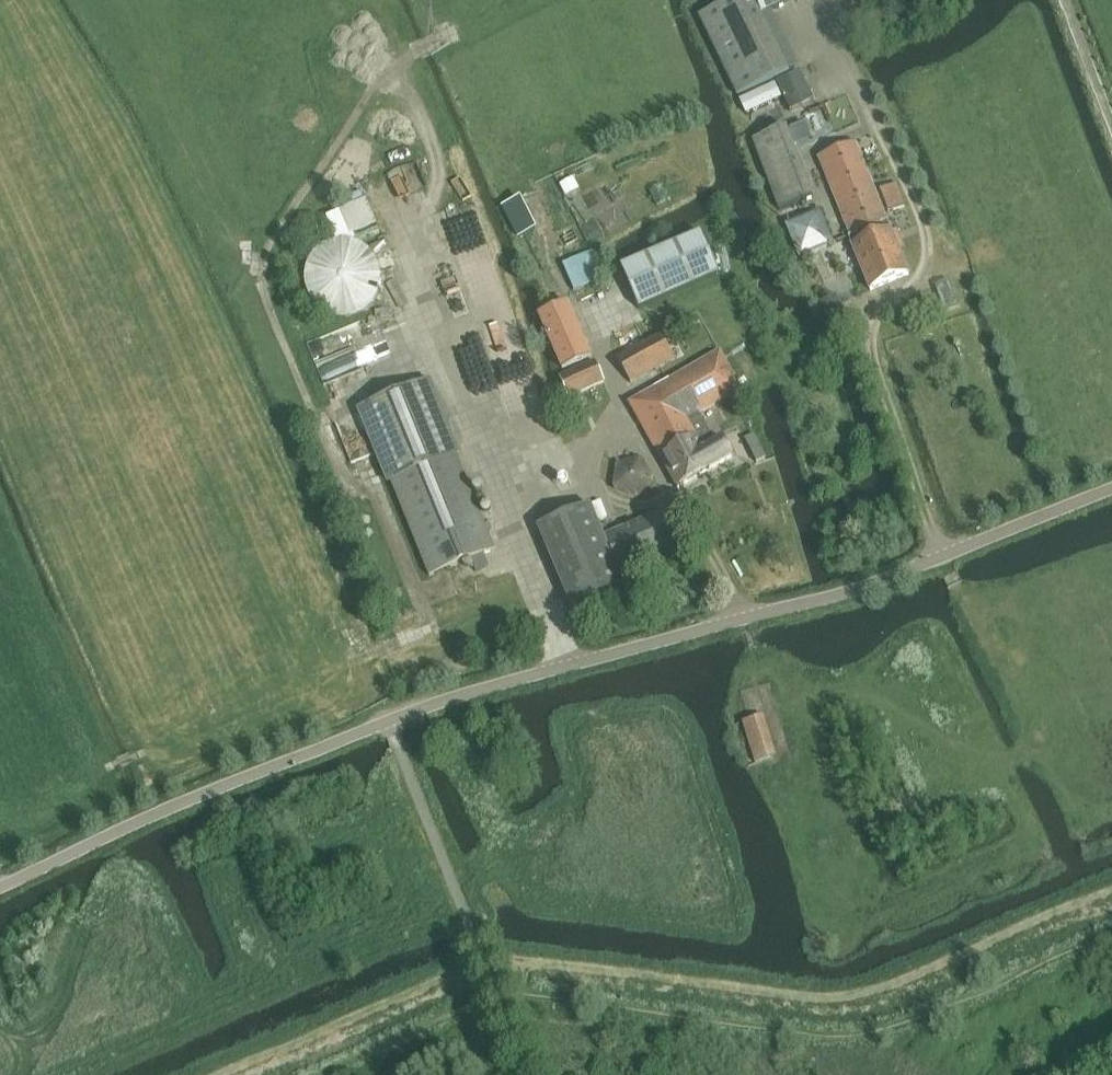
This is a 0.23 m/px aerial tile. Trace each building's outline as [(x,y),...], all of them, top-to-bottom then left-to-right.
[(754,0),(740,0),(700,19),(739,99),(800,70),(773,12),(762,17),(754,0)] [(762,17),(773,12),(796,0),(754,0),(762,17)] [(796,152),(859,124),(847,95),(824,106),(804,115),(806,120),(786,129),(787,129),(754,142),(780,212),(813,199),(796,152)] [(900,253),(909,249),(905,239),(896,243),(855,144),(819,159),(851,237),(849,238),(871,292),(909,276),(900,253)] [(397,194),(424,188),(420,165),(392,170),(397,194)] [(880,192),(889,214),(905,208),(896,185),(880,192)] [(503,209),(517,239),(534,232),(520,201),(503,209)] [(801,258),(837,245),(824,210),(789,222),(801,258)] [(702,235),(621,270),(639,310),(720,276),(702,235)] [(338,317),(345,317),(351,316),(357,314),(363,311),(369,307),(373,302),(377,297),(379,290),(381,284),(381,278),(380,271),(379,266),(376,260),(372,255),(368,250),(363,247),(358,244),(352,242),(346,241),(340,241),(333,242),(328,244),(322,247),(317,251),(313,255),(310,260),(307,266),(305,271),(305,277),(305,284),(306,290),(308,295),(311,301),(315,305),(320,310),(325,313),(331,315),(338,317)] [(607,278),(600,263),(596,255),(566,268),(576,292),(607,278)] [(935,287),(944,312),(959,307),(950,281),(935,287)] [(824,306),(833,325),(845,319),(836,301),(824,306)] [(541,320),(561,373),(590,363),(570,310),(541,320)] [(618,360),(632,384),(676,360),(662,335),(618,360)] [(630,405),(678,489),(732,458),(722,440),(716,444),(700,415),(741,391),(720,352),(630,405)] [(595,365),(562,380),(570,398),(603,382),(595,365)] [(360,408),(430,577),(495,551),(423,380),(360,408)] [(538,528),(573,609),(625,587),(590,506),(538,528)] [(606,537),(620,570),(676,546),(663,513),(606,537)] [(766,725),(746,732),(761,778),(781,771),(766,725)]
